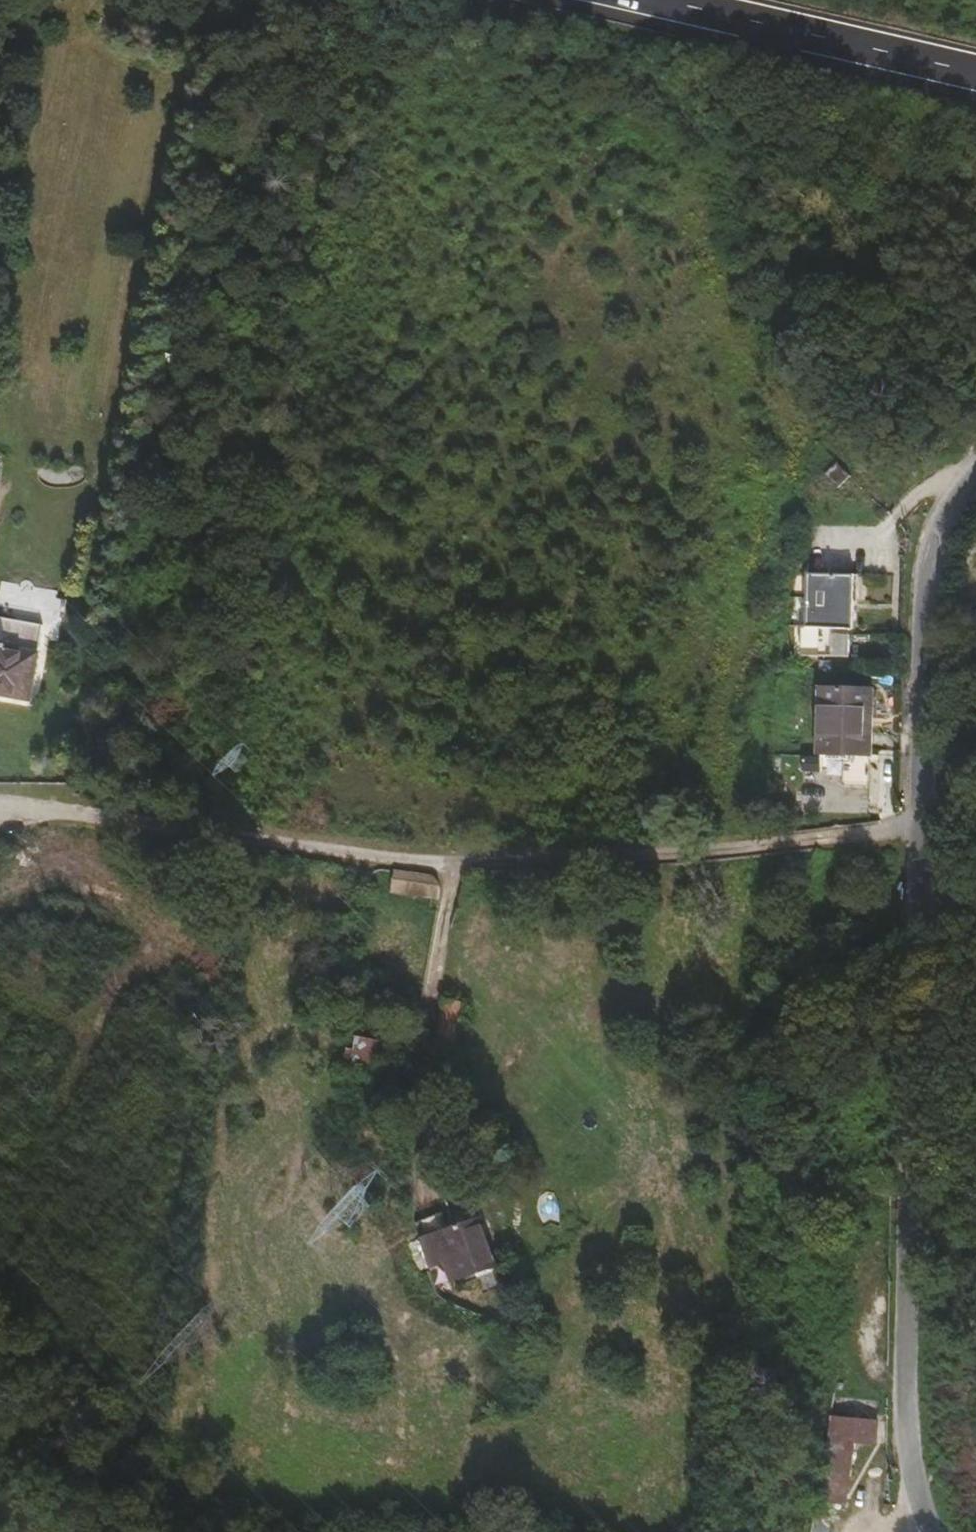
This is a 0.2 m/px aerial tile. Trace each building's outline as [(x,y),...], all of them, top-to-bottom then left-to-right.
[(810,572),(795,572),(793,627),(808,627),(810,572)] [(809,669),(860,672),(863,592),(817,590),(814,640),(810,641),(809,669)] [(22,701),(37,624),(0,617),(0,697),(22,701)] [(818,766),(869,768),(870,738),(865,738),(866,702),(821,699),(818,749),(818,766)] [(432,878),(392,870),(388,888),(428,896),(432,878)] [(345,1056),(371,1061),(376,1039),(349,1033),(345,1056)] [(496,1267),(487,1245),(477,1218),(414,1237),(421,1268),(436,1264),(445,1283),(472,1273),(480,1295),(502,1285),(496,1267)] [(823,1510),(848,1513),(858,1455),(871,1457),(875,1436),(839,1430),(823,1510)]
